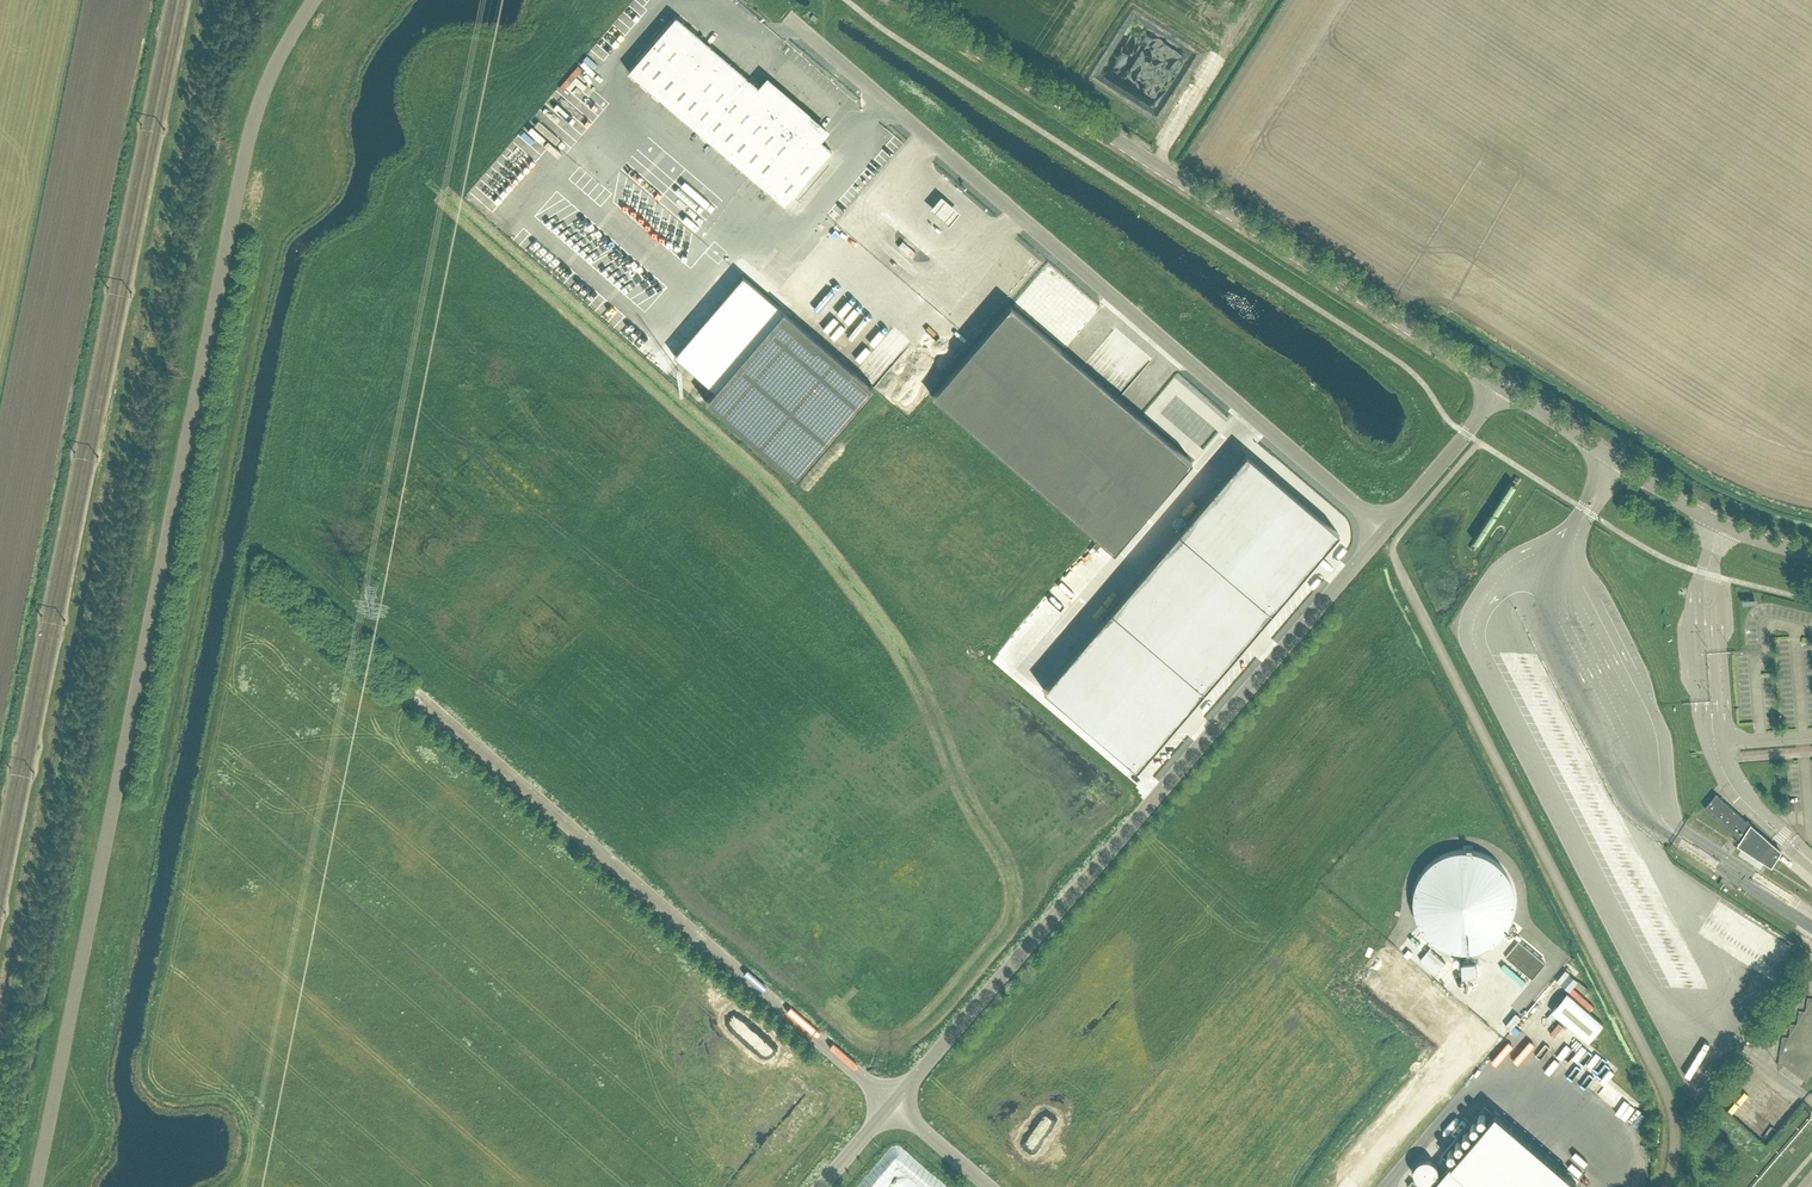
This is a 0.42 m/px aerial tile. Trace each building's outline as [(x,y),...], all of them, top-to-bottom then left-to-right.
[(759,88),(675,16),(628,71),(778,199),(784,204),(831,150),(825,144),(818,139),(826,130),(767,79),(759,88)] [(566,84),(578,94),(585,87),(573,76),(566,84)] [(959,209),(942,193),(931,205),(948,221),(959,209)] [(916,252),(902,241),(898,246),(912,258),(916,252)] [(904,372),(1085,528),(1163,437),(1020,314),(1045,285),(1009,254),(984,283),(982,282),(904,372)] [(712,387),(780,307),(740,273),(672,352),(712,387)] [(793,475),(871,385),(793,318),(780,307),(712,387),(702,398),(793,475)] [(886,354),(886,353),(874,369),(879,373),(902,344),(897,340),(886,354)] [(873,358),(877,362),(886,352),(882,348),(873,358)] [(1042,688),(1135,767),(1338,531),(1245,452),(1042,688)] [(1772,866),(1782,850),(1717,794),(1706,807),(1739,837),(1741,839),(1738,844),(1772,866)] [(1504,865),(1491,855),(1476,849),(1460,848),(1442,853),(1428,863),(1418,878),(1413,895),(1415,913),(1422,929),(1435,941),(1451,949),(1469,951),(1485,947),(1499,939),(1509,926),(1516,911),(1517,895),(1513,879),(1504,865)] [(1568,992),(1552,1011),(1588,1042),(1605,1023),(1568,992)] [(1780,1075),(1798,1088),(1807,1076),(1789,1063),(1780,1075)] [(1591,1122),(1596,1117),(1582,1106),(1578,1111),(1591,1122)] [(1430,1186),(1570,1186),(1576,1180),(1494,1111),(1430,1186)] [(1636,1157),(1643,1144),(1629,1136),(1621,1149),(1636,1157)] [(967,1158),(974,1152),(970,1147),(963,1153),(967,1158)] [(973,1166),(978,1171),(988,1159),(983,1155),(973,1166)] [(984,1175),(994,1165),(989,1160),(979,1170),(984,1175)] [(1577,1180),(1582,1175),(1570,1163),(1565,1168),(1577,1180)]
